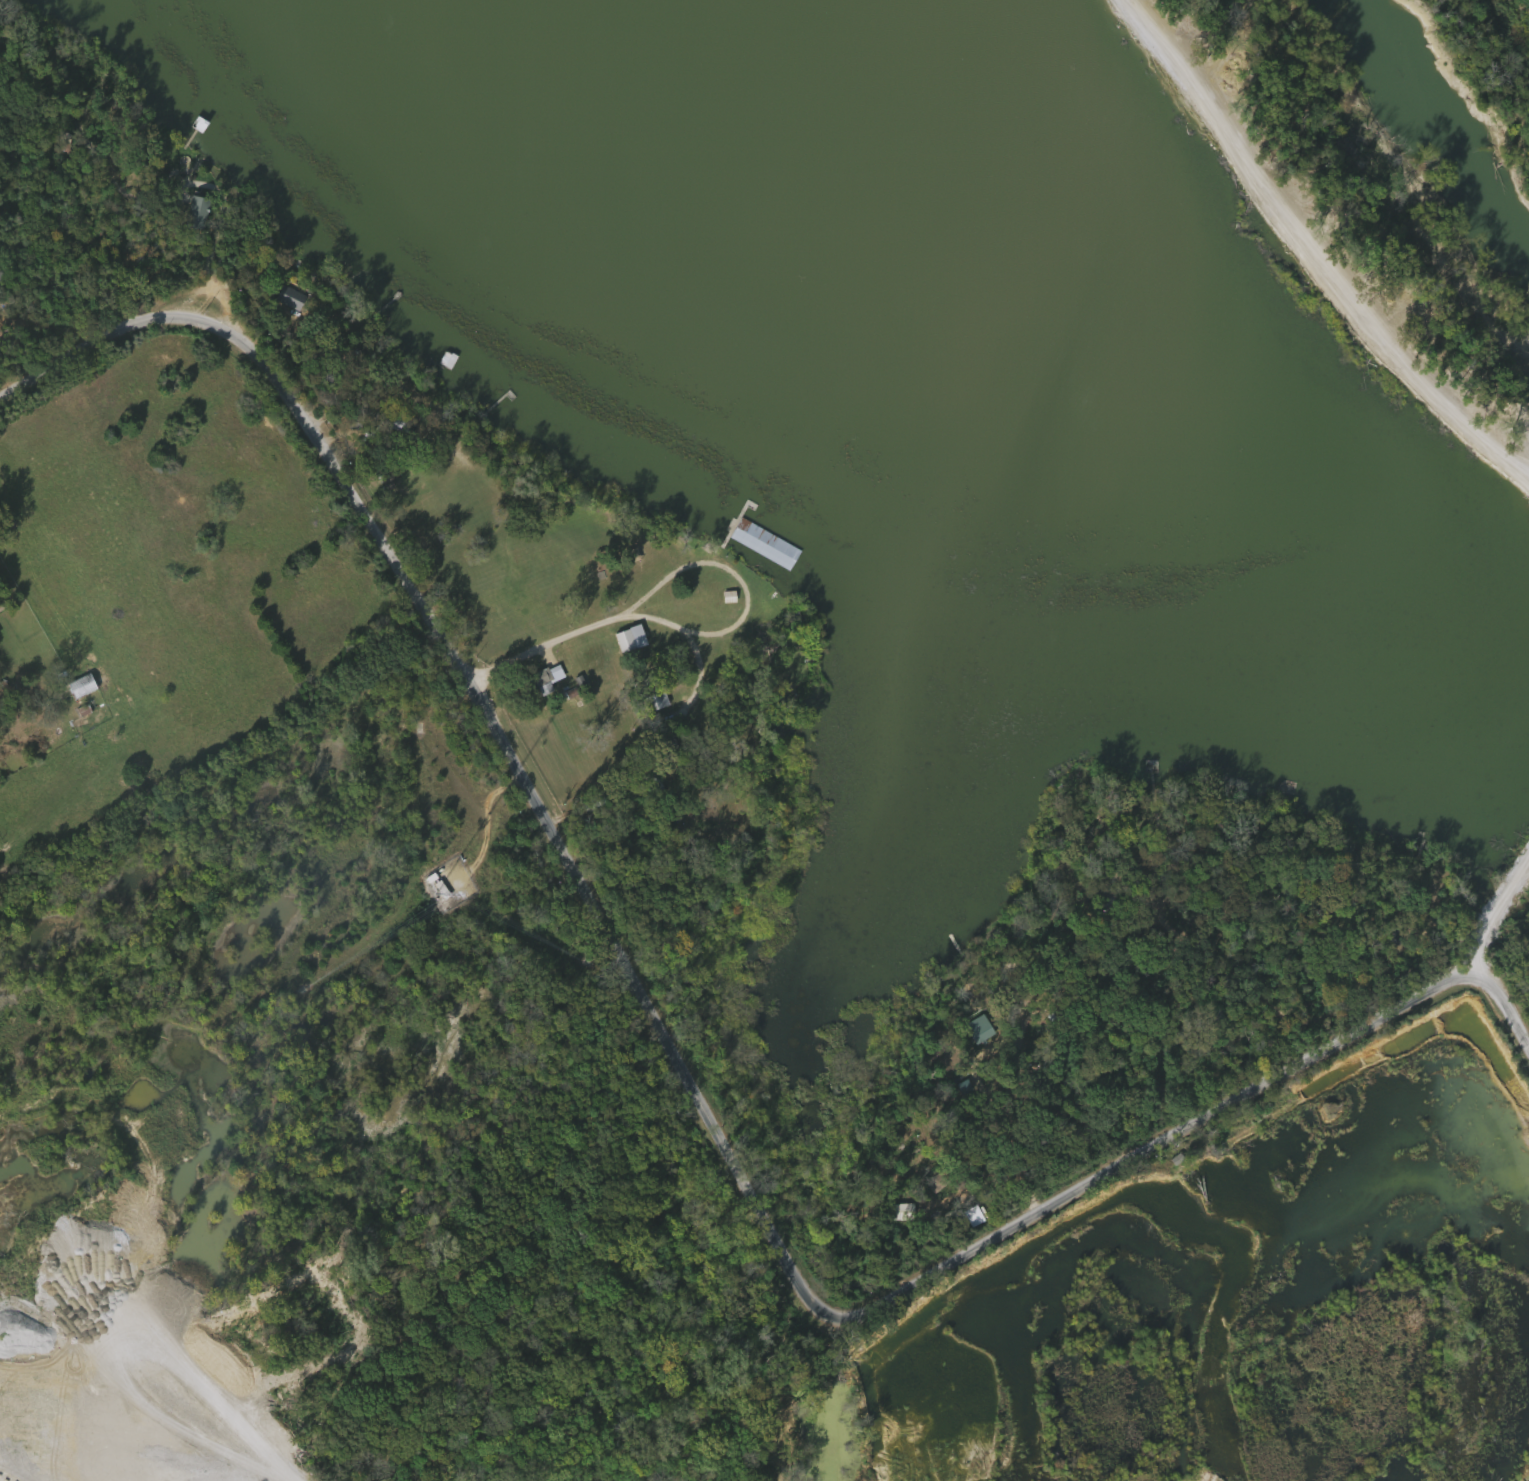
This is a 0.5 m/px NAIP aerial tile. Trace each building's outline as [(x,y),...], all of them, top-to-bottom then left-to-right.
[(212,201),(204,231),(185,226),(194,196),(212,201)] [(277,301),(284,285),(308,296),(301,312),(277,301)] [(451,369),(441,363),(448,352),(458,358),(451,369)] [(741,520),(803,550),(792,570),(731,540),(741,520)] [(635,626),(643,645),(625,653),(617,634),(635,626)] [(552,682),(535,688),(531,675),(547,669),(552,682)] [(99,688),(78,700),(68,684),(90,672),(99,688)] [(662,706),(658,691),(638,696),(642,711),(662,706)] [(647,697),(666,691),(671,705),(652,712),(647,697)] [(1029,970),(1017,978),(1007,965),(1019,956),(1029,970)] [(1199,1181),(1196,1187),(1188,1183),(1191,1176),(1199,1181)] [(906,1218),(906,1203),(882,1204),(882,1219),(906,1218)]
